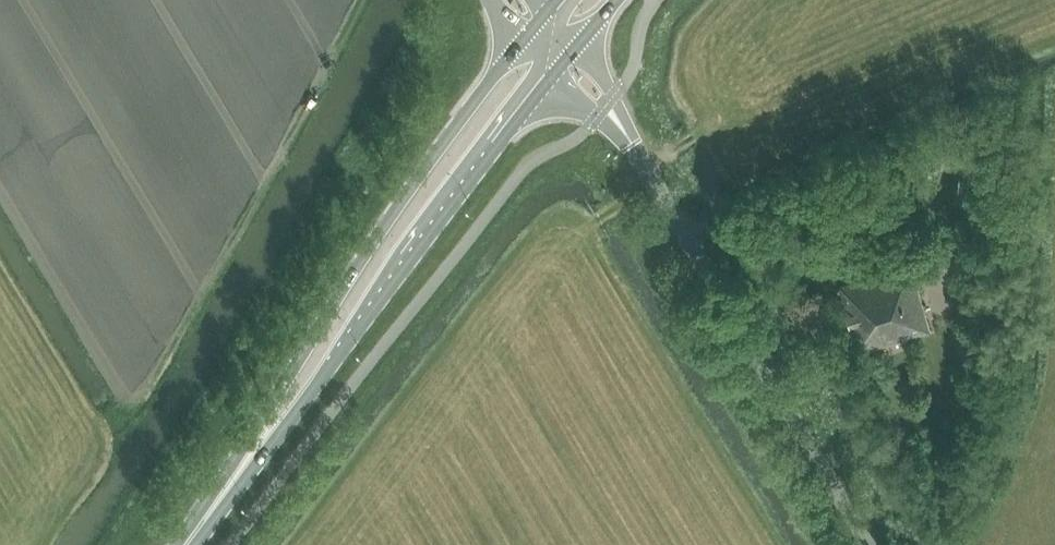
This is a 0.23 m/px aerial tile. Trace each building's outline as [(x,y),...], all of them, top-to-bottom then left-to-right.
[(842,286),(860,349),(930,329),(916,284),(913,285),(907,267),(842,286)]
